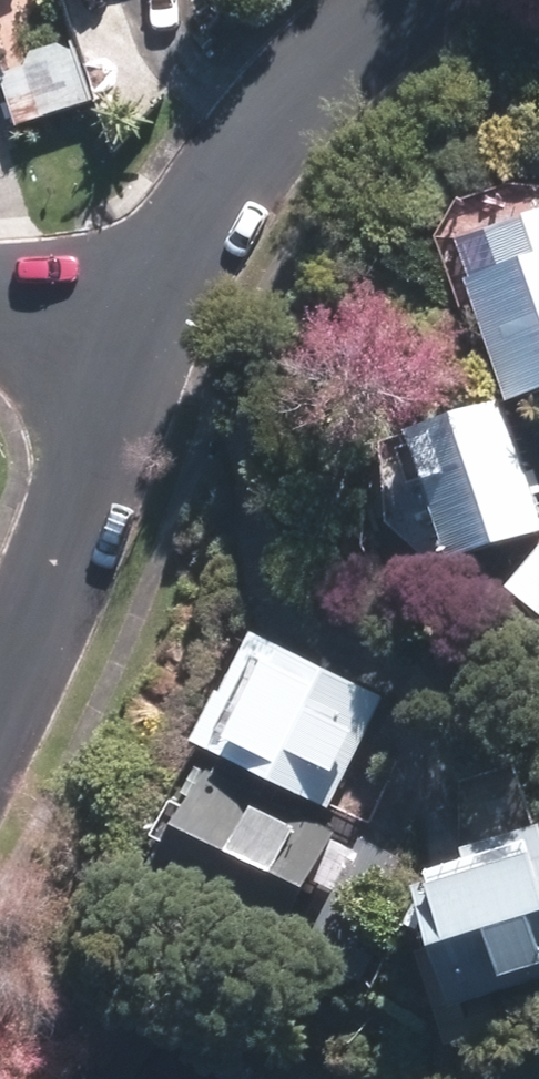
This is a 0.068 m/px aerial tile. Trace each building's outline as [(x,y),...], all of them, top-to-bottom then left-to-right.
[(52,0),(0,0),(0,84),(12,122),(84,99),(52,0)] [(452,249),(501,399),(538,386),(538,221),(452,249)] [(489,410),(403,438),(444,561),(530,532),(489,410)] [(507,592),(538,617),(538,552),(507,592)] [(241,641),(189,744),(321,810),(373,707),(241,641)] [(193,775),(143,875),(271,939),(321,838),(193,775)] [(407,896),(442,1007),(538,977),(538,846),(534,832),(456,856),(460,868),(419,881),(422,891),(407,896)]
